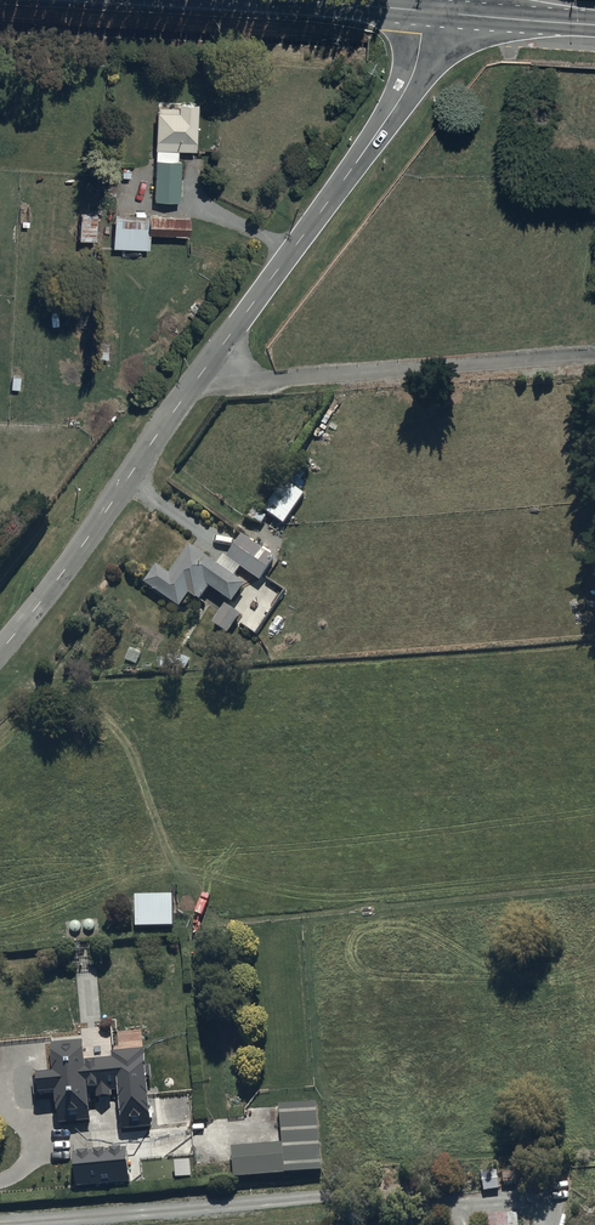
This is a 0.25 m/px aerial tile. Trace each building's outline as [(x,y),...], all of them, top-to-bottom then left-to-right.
[(177,106),(157,106),(157,110),(155,110),(155,200),(180,200),(180,160),(177,160),(177,150),(195,150),(196,103),(177,103),(177,106)] [(78,210),(77,235),(94,236),(95,211),(78,210)] [(188,213),(114,210),(112,245),(148,247),(149,231),(188,232),(188,213)] [(263,508),(283,523),(304,493),(283,479),(263,508)] [(274,557),(240,534),(225,556),(259,579),(274,557)] [(244,582),(188,543),(167,572),(155,564),(143,582),(179,606),(188,593),(198,600),(208,585),(231,601),(244,582)] [(224,603),(212,621),(227,632),(239,614),(224,603)] [(172,895),(135,895),(135,926),(172,925),(172,895)] [(82,1040),(50,1042),(53,1071),(35,1072),(37,1093),(55,1091),(58,1123),(91,1119),(88,1093),(118,1090),(122,1128),(151,1125),(144,1049),(111,1051),(111,1057),(83,1059),(82,1040)] [(321,1168),(315,1102),(279,1105),(282,1142),(230,1146),(233,1177),(285,1173),(285,1171),(321,1168)] [(486,1214),(486,1224),(517,1224),(517,1212),(486,1214)]
